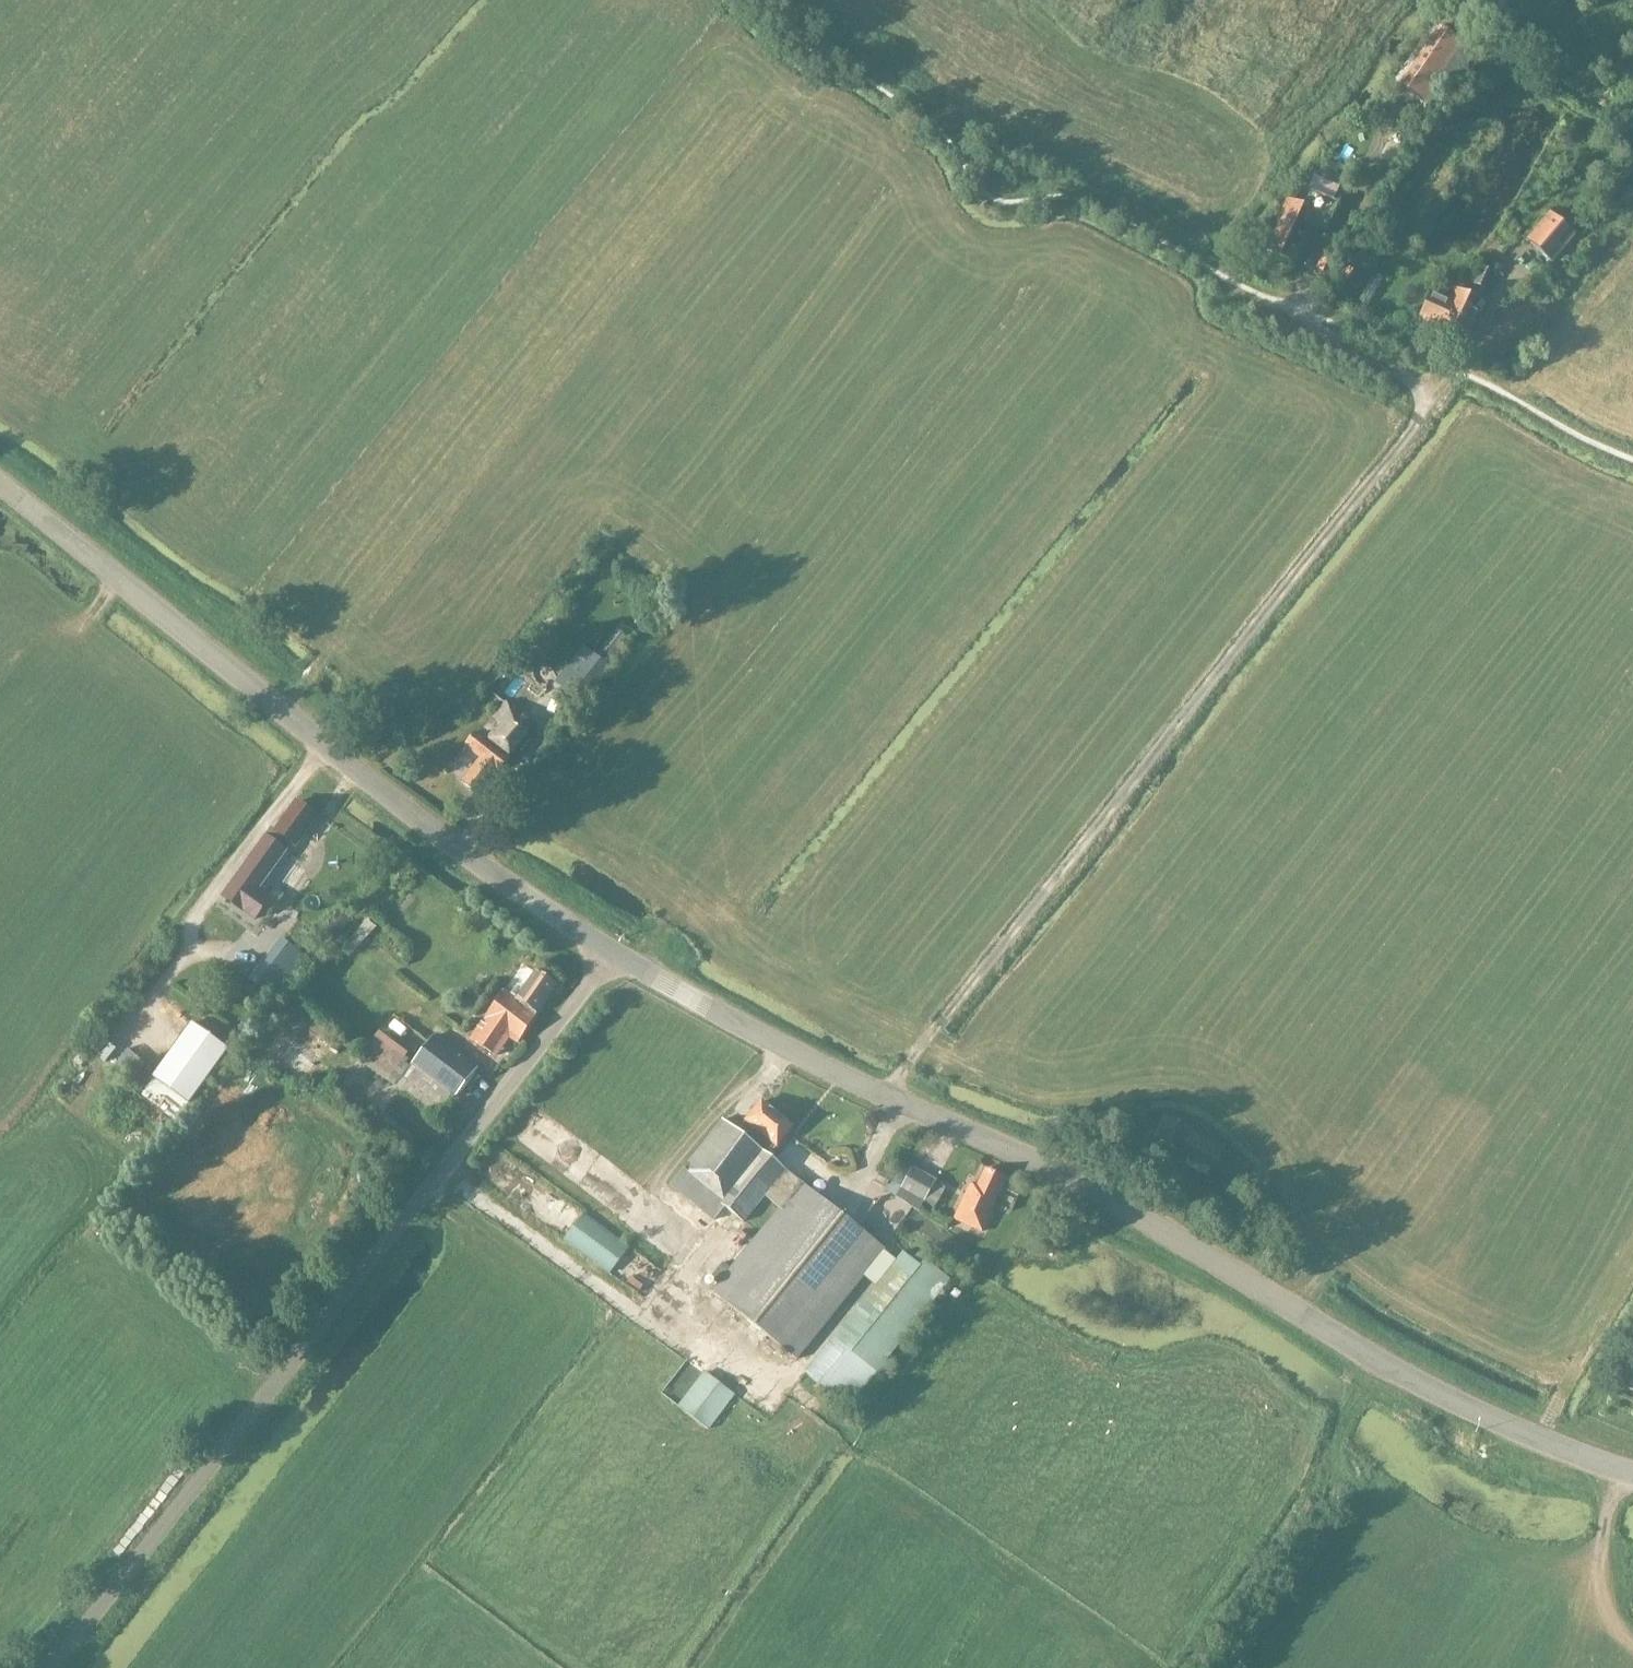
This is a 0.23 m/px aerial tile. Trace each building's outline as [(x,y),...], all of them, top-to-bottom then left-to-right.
[(1478,52),(1439,25),(1397,88),(1422,104),(1433,87),(1447,97),(1478,52)] [(1286,201),(1282,210),(1273,227),(1277,229),(1267,252),(1291,263),(1303,238),(1306,240),(1313,224),(1323,229),(1335,204),(1301,189),(1294,205),(1286,201)] [(1359,215),(1367,219),(1377,200),(1370,196),(1359,215)] [(1549,213),(1525,242),(1550,262),(1573,234),(1549,213)] [(1481,267),(1472,284),(1486,291),(1494,273),(1481,267)] [(1484,304),(1452,290),(1434,282),(1415,321),(1463,342),(1475,316),(1478,317),(1484,304)] [(620,623),(596,654),(607,663),(632,631),(620,623)] [(605,661),(582,644),(563,668),(576,678),(566,690),(576,698),(605,661)] [(495,687),(513,692),(518,674),(501,668),(495,687)] [(479,759),(459,783),(476,796),(495,772),(497,773),(535,726),(505,702),(479,735),(474,731),(462,746),(479,759)] [(313,816),(294,805),(270,837),(265,833),(213,891),(235,905),(252,918),(266,896),(255,889),(289,841),(293,844),(313,816)] [(242,931),(252,918),(235,905),(225,918),(242,931)] [(364,925),(372,916),(364,909),(356,918),(364,925)] [(376,930),(367,922),(354,936),(362,945),(376,930)] [(272,1001),(303,959),(277,939),(245,981),(272,1001)] [(534,1013),(554,985),(534,972),(515,1000),(502,991),(467,1039),(494,1056),(508,1036),(516,1043),(534,1017),(533,1016),(534,1013)] [(287,1007),(253,1046),(299,1084),(332,1045),(287,1007)] [(226,1053),(190,1027),(138,1097),(174,1124),(226,1053)] [(432,1036),(410,1065),(403,1060),(408,1054),(379,1032),(361,1055),(391,1077),(388,1082),(437,1119),(475,1069),(432,1036)] [(796,1361),(885,1250),(767,1156),(775,1145),(791,1127),(761,1102),(745,1121),(736,1132),(720,1120),(683,1169),(682,1168),(669,1186),(713,1221),(723,1209),(757,1234),(710,1292),(796,1361)] [(1140,1127),(1133,1141),(1142,1146),(1150,1131),(1140,1127)] [(495,1158),(488,1171),(522,1188),(528,1176),(495,1158)] [(605,1160),(594,1162),(604,1210),(626,1205),(632,1234),(662,1228),(656,1200),(639,1203),(635,1180),(610,1185),(605,1160)] [(985,1168),(977,1186),(970,1183),(953,1219),(983,1233),(1009,1179),(985,1168)] [(913,1169),(899,1193),(920,1206),(923,1201),(935,1207),(946,1189),(913,1169)] [(885,1185),(889,1177),(879,1172),(875,1180),(885,1185)] [(487,1185),(504,1191),(508,1181),(491,1175),(487,1185)] [(530,1213),(538,1192),(528,1188),(520,1209),(530,1213)] [(550,1220),(561,1204),(545,1193),(534,1209),(550,1220)] [(564,1242),(610,1275),(630,1247),(584,1214),(564,1242)] [(1274,1251),(1270,1255),(1286,1269),(1290,1264),(1274,1251)] [(952,1282),(924,1259),(919,1255),(913,1261),(903,1253),(805,1372),(849,1408),(952,1282)] [(955,1298),(959,1293),(953,1289),(950,1295),(955,1298)] [(679,1407),(709,1429),(735,1395),(705,1372),(679,1407)]
